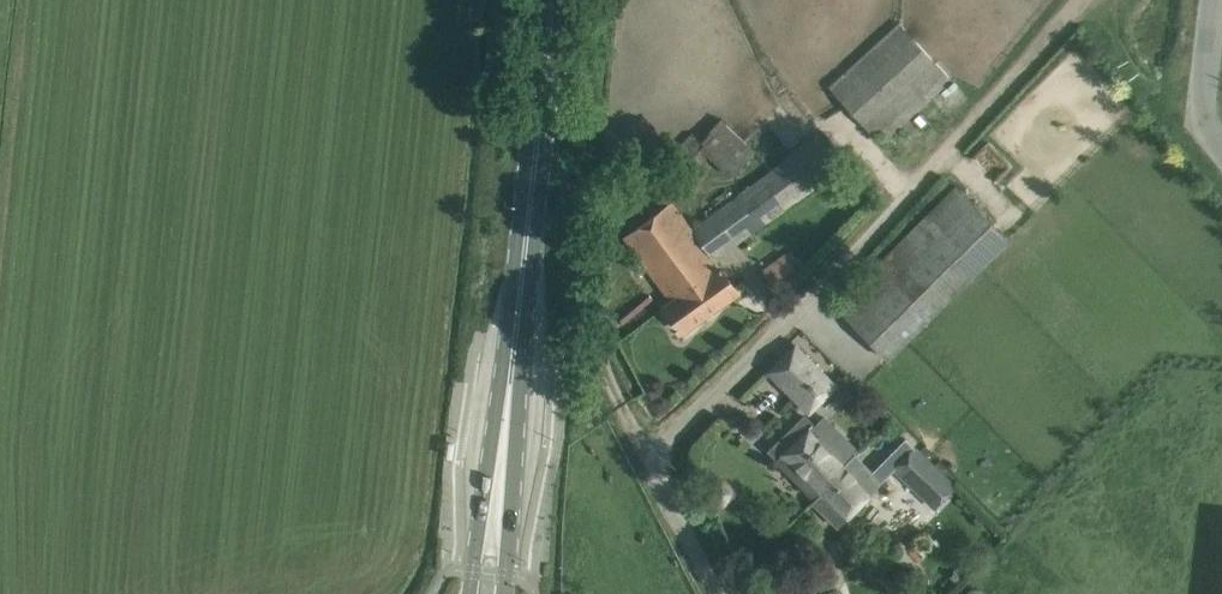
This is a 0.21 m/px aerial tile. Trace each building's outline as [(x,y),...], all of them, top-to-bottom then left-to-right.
[(951,78),(900,23),(830,87),(875,136),(881,130),(887,137),(951,78)] [(731,177),(757,150),(722,118),(700,141),(691,133),(666,160),(686,179),(709,156),(731,177)] [(738,291),(721,267),(715,259),(727,250),(847,162),(824,131),(738,194),(692,227),(688,220),(673,199),(623,235),(671,301),(665,306),(683,331),(738,291)] [(1009,238),(974,202),(957,186),(836,305),(888,358),(1009,238)] [(786,253),(762,271),(775,288),(798,270),(786,253)] [(837,384),(797,344),(770,372),(809,411),(837,384)] [(804,414),(767,451),(815,498),(827,485),(824,481),(857,449),(824,417),(815,424),(804,414)] [(945,474),(915,445),(893,468),(923,497),(945,474)] [(815,498),(813,501),(839,526),(882,482),(854,454),(858,451),(857,449),(824,481),(827,485),(815,498)]
